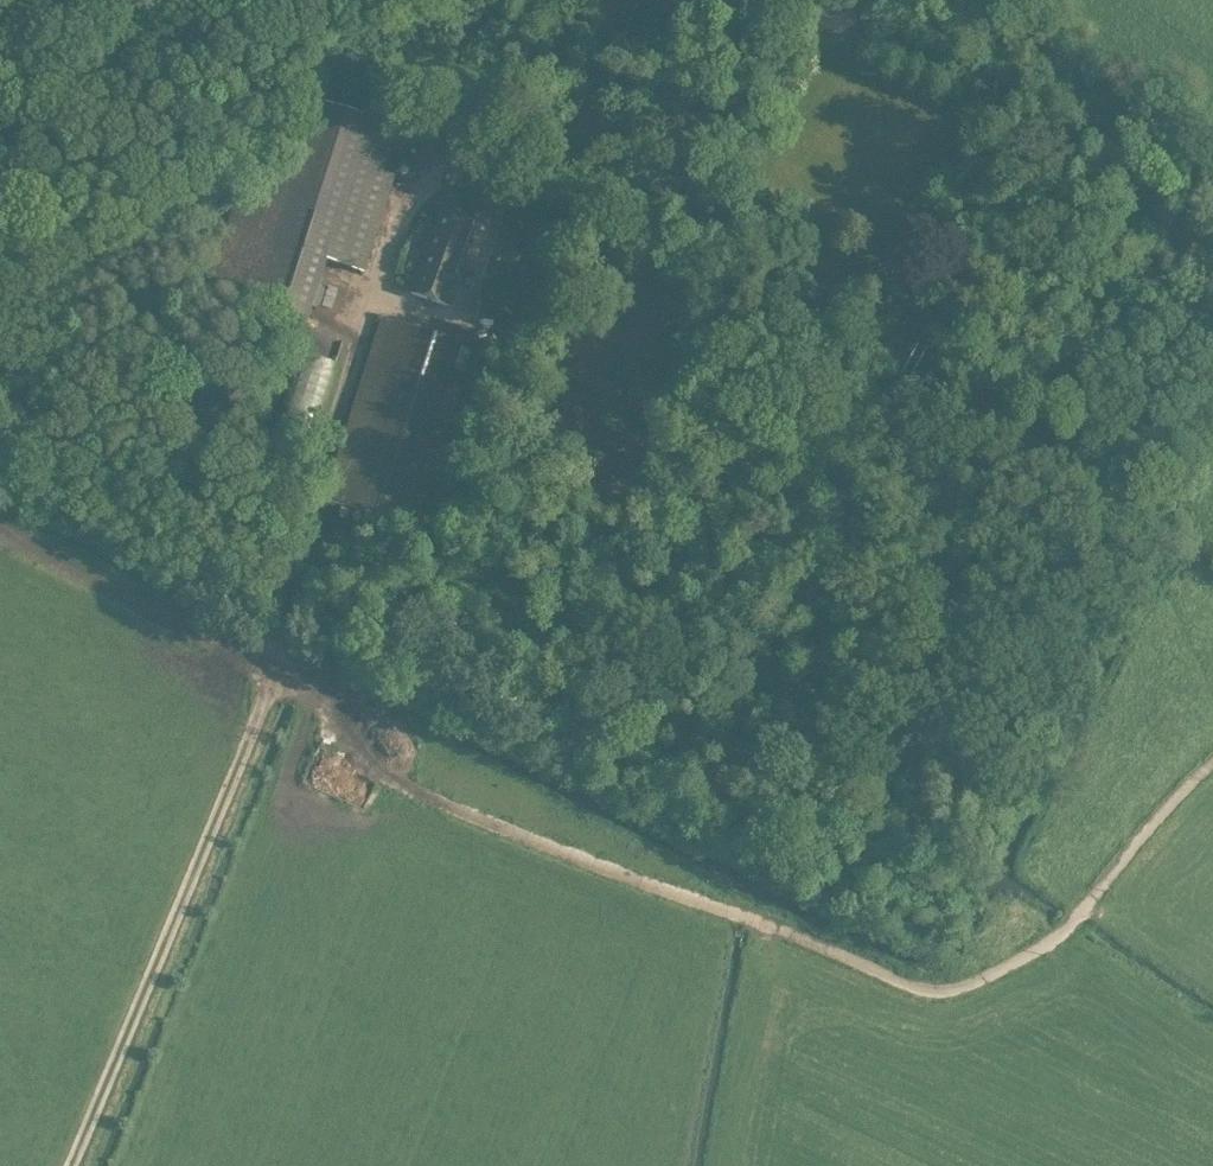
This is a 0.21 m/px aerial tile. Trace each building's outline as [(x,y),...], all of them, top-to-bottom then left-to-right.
[(824,12),(840,20),(855,10),(855,0),(822,0),(824,12)] [(226,233),(207,292),(305,323),(325,259),(361,271),(406,129),(313,99),(287,180),(247,167),(241,185),(226,233)] [(411,291),(447,303),(479,212),(444,199),(411,291)] [(431,532),(489,348),(383,315),(325,498),(431,532)]
